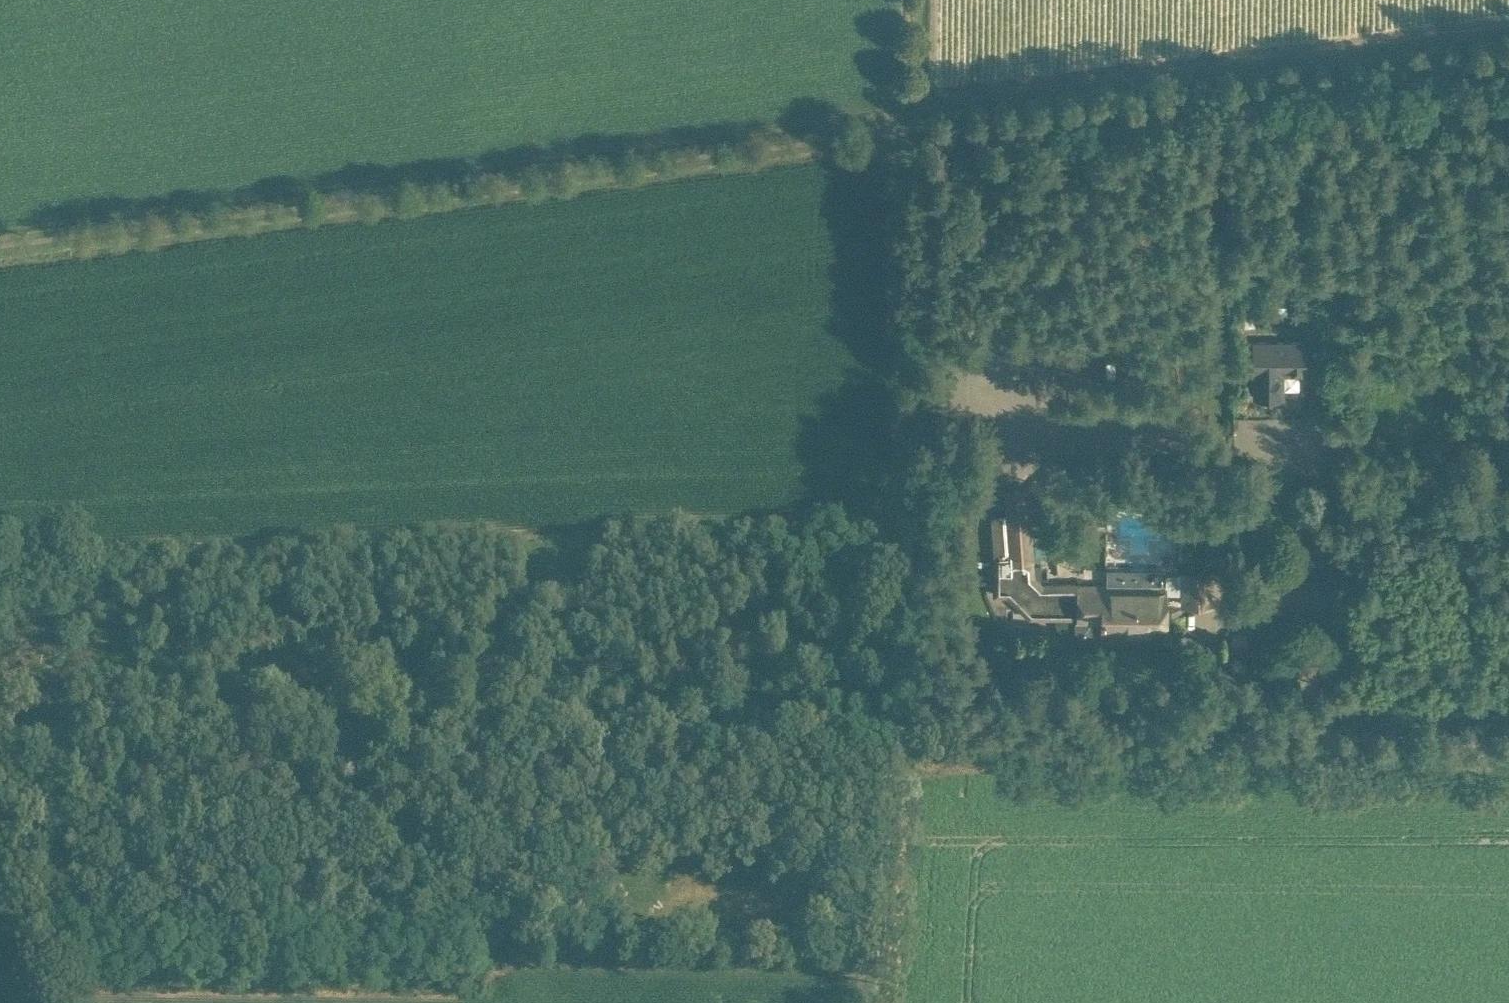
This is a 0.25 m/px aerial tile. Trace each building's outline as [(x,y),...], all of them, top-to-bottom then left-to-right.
[(1301,340),(1255,340),(1255,397),(1275,396),(1275,372),(1308,372),(1308,362),(1342,362),(1342,328),(1301,329),(1301,340)] [(1107,567),(1107,573),(1107,588),(1035,587),(1029,489),(990,490),(995,593),(1022,594),(1033,605),(1041,605),(1041,613),(1056,613),(1056,605),(1079,605),(1079,616),(1076,622),(1076,629),(1080,635),(1086,638),(1093,638),(1099,634),(1103,629),(1129,629),(1129,624),(1163,625),(1163,629),(1164,630),(1164,609),(1165,595),(1184,595),(1184,603),(1212,603),(1212,583),(1212,573),(1184,573),(1184,574),(1166,574),(1166,568),(1107,567)] [(1114,565),(1115,557),(1092,555),(1092,564),(1114,565)] [(1279,629),(1301,626),(1299,617),(1278,620),(1279,629)] [(1232,633),(1233,647),(1246,646),(1246,633),(1232,633)]
